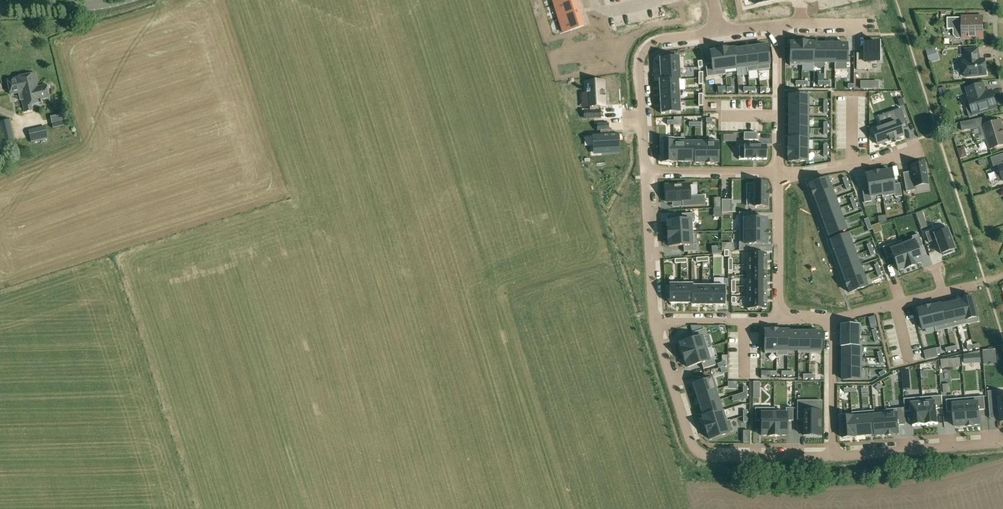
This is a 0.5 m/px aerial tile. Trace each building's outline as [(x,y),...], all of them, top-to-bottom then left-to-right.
[(575,0),(570,0),(554,5),(559,19),(579,12),(575,0)] [(584,26),(579,12),(559,19),(563,33),(584,26)] [(962,39),(983,39),(983,16),(962,16),(962,18),(947,18),(948,29),(954,29),(954,35),(957,38),(962,38),(962,39)] [(790,53),(790,63),(802,63),(802,42),(796,42),(796,43),(790,43),(790,53)] [(802,42),(802,63),(813,63),(813,44),(813,43),(808,43),(808,42),(802,42)] [(856,54),(856,70),(871,70),(871,63),(879,63),(879,59),(881,59),(881,51),(879,51),(879,43),(864,43),(864,51),(861,51),(861,54),(856,54)] [(813,44),(813,63),(824,63),(824,44),(813,44)] [(824,44),(824,63),(835,63),(835,44),(824,44)] [(835,63),(835,66),(846,66),(846,70),(853,70),(853,57),(847,57),(847,44),(835,44),(835,63)] [(767,45),(755,47),(757,66),(758,68),(770,67),(769,64),(768,55),(767,45)] [(925,48),(928,57),(937,54),(935,46),(925,48)] [(755,47),(744,48),(747,67),(757,66),(755,47)] [(744,48),(734,50),(736,69),(747,67),(744,48)] [(964,62),(965,77),(986,75),(985,60),(979,60),(978,48),(965,50),(966,62),(964,62)] [(712,64),(705,64),(707,77),(714,76),(713,72),(724,70),(722,49),(716,50),(716,51),(710,52),(712,64)] [(728,49),(722,49),(724,70),(736,69),(734,50),(733,49),(728,49)] [(679,57),(660,59),(660,70),(679,68),(679,57)] [(679,68),(660,70),(661,81),(678,79),(680,79),(679,68)] [(17,79),(8,81),(11,95),(20,93),(21,100),(23,100),(25,112),(33,111),(32,105),(42,102),(41,100),(50,98),(48,85),(38,87),(35,74),(16,78),(17,79)] [(661,81),(659,81),(660,92),(679,90),(678,79),(661,81)] [(860,81),(860,89),(869,89),(869,81),(860,81)] [(589,110),(584,111),(585,118),(600,117),(599,110),(598,106),(604,105),(603,96),(604,96),(604,95),(603,95),(603,92),(604,92),(604,91),(603,91),(603,82),(586,83),(586,91),(586,93),(588,93),(589,110)] [(997,107),(992,91),(985,93),(985,90),(983,83),(966,88),(969,98),(968,98),(971,108),(967,109),(970,117),(977,115),(977,113),(997,107)] [(938,89),(941,97),(947,95),(945,87),(938,89)] [(679,90),(660,92),(660,103),(679,101),(679,90)] [(789,96),(789,106),(808,106),(808,96),(789,96)] [(897,100),(899,106),(906,104),(903,98),(897,100)] [(679,101),(660,103),(661,114),(680,112),(679,101)] [(789,106),(789,117),(808,117),(808,106),(789,106)] [(881,126),(872,129),(877,145),(903,135),(899,123),(905,121),(900,108),(895,110),(899,120),(890,123),(889,120),(880,123),(881,126)] [(61,115),(51,117),(54,130),(64,127),(61,115)] [(789,117),(789,128),(808,128),(808,117),(789,117)] [(3,142),(15,139),(10,119),(0,121),(0,131),(3,142)] [(959,123),(961,130),(976,127),(975,120),(959,123)] [(987,140),(990,149),(1002,145),(1002,134),(1002,132),(1002,131),(1002,127),(1001,121),(979,127),(982,134),(987,133),(989,140),(987,140)] [(601,134),(594,135),(595,148),(601,148),(602,152),(619,151),(618,133),(607,134),(607,130),(609,130),(608,122),(596,123),(597,130),(601,130),(601,134)] [(29,130),(31,143),(49,139),(45,126),(29,130)] [(789,128),(789,139),(807,139),(808,139),(808,128),(789,128)] [(788,139),(788,150),(789,150),(807,150),(807,139),(789,139),(788,139)] [(661,141),(661,163),(673,163),(673,143),(673,141),(661,141)] [(673,143),(673,163),(684,163),(684,143),(673,143)] [(684,143),(684,163),(695,163),(695,143),(684,143)] [(695,163),(695,164),(706,164),(706,163),(706,143),(695,143),(695,163)] [(706,163),(706,164),(717,164),(717,143),(706,143),(706,163)] [(743,145),(743,159),(766,159),(766,145),(743,145)] [(788,150),(788,160),(807,160),(807,150),(789,150),(788,150)] [(991,158),(995,168),(999,167),(1002,180),(1002,154),(991,158)] [(912,175),(903,176),(906,192),(916,190),(915,187),(928,185),(924,163),(910,166),(912,172),(912,175)] [(890,170),(879,172),(878,172),(882,195),(894,193),(894,197),(902,196),(899,183),(893,184),(890,170)] [(868,189),(862,190),(864,203),(871,201),(870,197),(882,195),(878,172),(879,172),(878,172),(872,173),(873,173),(866,174),(868,189)] [(809,185),(811,190),(810,190),(812,196),(813,195),(831,189),(827,178),(809,185)] [(689,184),(665,185),(666,202),(672,201),(672,207),(705,206),(705,195),(690,196),(689,184)] [(748,193),(748,206),(767,206),(767,198),(767,192),(767,184),(753,184),(753,193),(748,193)] [(831,189),(813,195),(817,205),(835,199),(831,189)] [(835,199),(817,205),(821,216),(839,209),(835,199)] [(839,209),(821,216),(824,226),(842,219),(839,209)] [(668,228),(667,228),(668,234),(693,232),(693,221),(695,220),(694,213),(682,214),(682,220),(667,221),(668,228)] [(739,213),(739,232),(766,232),(766,231),(766,219),(752,219),(752,213),(739,213)] [(842,219),(824,226),(828,236),(846,229),(842,219)] [(946,226),(925,233),(928,243),(936,240),(941,254),(954,249),(946,226)] [(739,232),(739,251),(752,251),(752,244),(766,244),(766,237),(767,237),(767,231),(766,231),(766,232),(739,232)] [(693,232),(668,234),(668,239),(669,246),(683,245),(684,252),(697,251),(696,244),(694,244),(693,232)] [(848,234),(830,241),(834,252),(852,245),(848,234)] [(912,239),(901,243),(910,267),(915,265),(922,262),(916,248),(923,246),(918,234),(911,237),(912,239)] [(900,241),(882,247),(887,259),(893,257),(898,271),(905,268),(905,269),(910,267),(901,243),(900,241)] [(852,245),(834,252),(838,262),(856,255),(852,245)] [(746,254),(746,265),(766,265),(766,254),(746,254)] [(856,255),(838,262),(841,272),(859,265),(856,255)] [(746,265),(746,276),(766,276),(766,265),(746,265)] [(859,265),(841,272),(845,282),(863,275),(859,265)] [(845,282),(844,282),(846,288),(847,288),(849,292),(867,286),(863,275),(845,282)] [(746,276),(746,287),(766,287),(766,276),(746,276)] [(669,285),(669,304),(680,304),(680,285),(669,285)] [(680,285),(680,304),(691,304),(691,287),(691,285),(680,285)] [(691,304),(691,306),(702,306),(702,287),(691,287),(691,304)] [(702,287),(702,306),(713,306),(713,287),(702,287)] [(713,287),(713,306),(724,306),(724,287),(713,287)] [(746,287),(746,298),(766,298),(766,287),(746,287)] [(962,300),(962,301),(968,324),(980,322),(974,297),(962,300)] [(746,298),(746,309),(766,309),(766,298),(746,298)] [(962,301),(952,303),(958,326),(968,324),(962,301)] [(952,303),(941,305),(947,329),(958,326),(952,303)] [(931,306),(930,306),(931,309),(935,327),(936,331),(947,329),(941,305),(941,304),(931,307),(931,306)] [(925,308),(919,310),(924,330),(935,327),(931,309),(930,306),(924,308),(925,308)] [(861,325),(842,325),(842,336),(861,336),(861,325)] [(694,339),(680,343),(682,350),(681,350),(683,355),(707,348),(704,336),(706,336),(704,329),(692,333),(694,339)] [(764,330),(764,353),(776,353),(776,330),(770,330),(764,330)] [(776,330),(776,353),(776,356),(787,356),(787,351),(787,332),(787,330),(777,330),(776,330)] [(787,332),(787,351),(798,351),(798,332),(787,332)] [(798,332),(798,351),(798,353),(809,353),(809,332),(798,332)] [(809,332),(809,353),(821,353),(821,332),(809,332)] [(861,336),(842,336),(842,347),(843,347),(853,347),(861,347),(861,336)] [(853,347),(843,347),(843,358),(862,358),(862,347),(861,347),(853,347)] [(707,348),(683,355),(685,361),(685,360),(687,367),(701,363),(703,369),(716,365),(713,358),(711,359),(707,348)] [(980,353),(964,355),(964,363),(980,361),(980,353)] [(862,358),(843,358),(843,368),(862,368),(862,358)] [(862,368),(843,368),(843,380),(862,380),(862,368)] [(714,378),(693,384),(697,396),(715,390),(717,389),(714,378)] [(943,384),(944,394),(951,393),(950,384),(943,384)] [(715,390),(697,396),(700,406),(718,400),(715,390)] [(988,391),(990,415),(1000,414),(1000,418),(1001,422),(1002,422),(1002,398),(999,398),(998,390),(988,391)] [(935,396),(923,397),(925,425),(938,424),(937,409),(943,408),(942,396),(935,396)] [(984,396),(965,398),(968,425),(967,426),(968,426),(973,426),(973,425),(980,424),(979,410),(985,409),(984,396)] [(911,398),(904,399),(905,412),(912,411),(913,426),(925,425),(923,397),(911,398)] [(965,398),(946,400),(947,413),(954,412),(955,427),(967,426),(968,425),(965,398)] [(718,400),(700,406),(703,416),(722,411),(718,400)] [(797,414),(797,420),(804,420),(804,435),(821,435),(821,414),(822,414),(822,407),(804,406),(804,414),(797,414)] [(755,408),(755,421),(761,421),(761,435),(768,435),(768,436),(774,436),(774,413),(774,408),(755,408)] [(774,413),(774,436),(779,436),(779,435),(786,435),(786,421),(793,421),(793,408),(786,408),(786,413),(774,413)] [(703,416),(702,417),(705,428),(727,421),(724,410),(722,411),(703,416)] [(897,413),(885,414),(887,435),(899,434),(897,413)] [(885,414),(875,415),(876,434),(876,436),(887,435),(885,414)] [(875,415),(864,416),(865,435),(876,434),(875,415)] [(864,416),(853,417),(855,436),(865,435),(864,416)] [(853,417),(841,418),(843,438),(855,437),(855,436),(853,417)] [(727,421),(705,428),(709,439),(733,432),(730,420),(727,421)]
